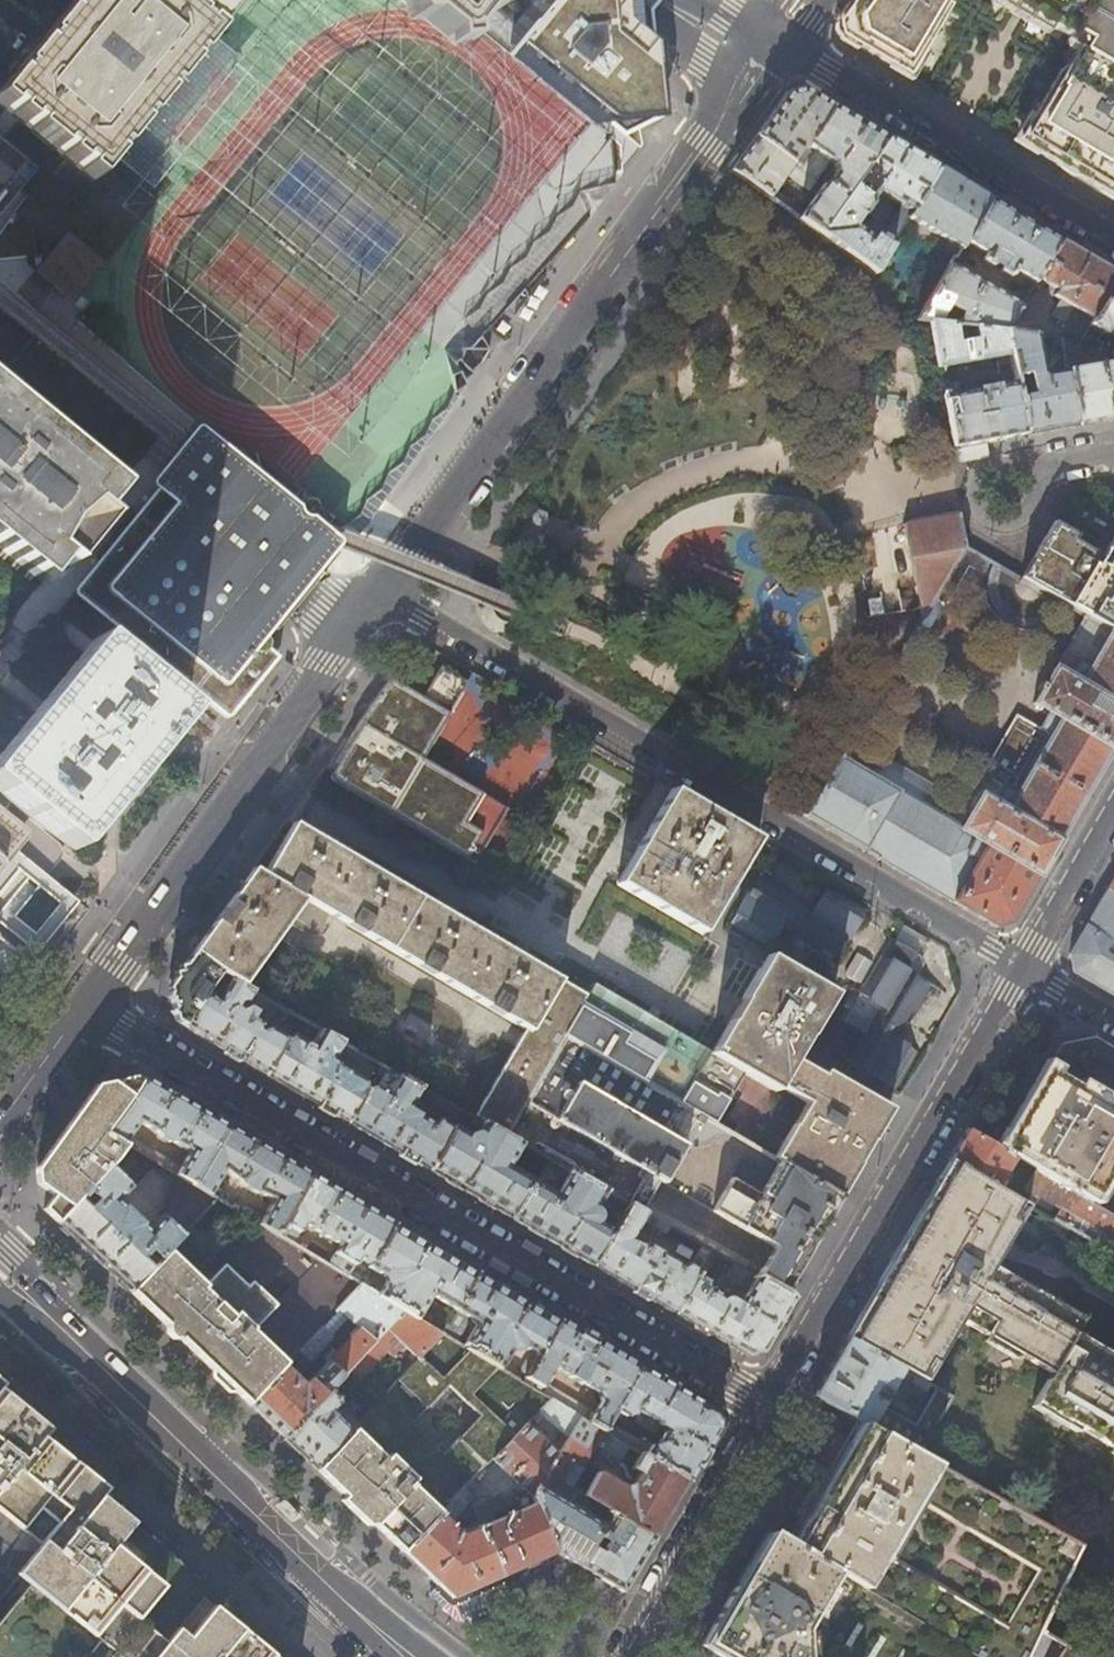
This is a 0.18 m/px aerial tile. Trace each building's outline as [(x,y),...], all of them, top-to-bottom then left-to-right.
[(612,185),(610,143),(514,62),(438,0),(193,0),(172,27),(65,158),(0,238),(0,243),(62,295),(44,315),(190,431),(239,470),(253,453),(355,540),(458,398),(453,394),(466,384),(464,380),(474,374),(471,371),(481,363),(489,349),(482,337),(594,206),(612,185)] [(65,158),(18,119),(64,62),(112,0),(10,0),(18,7),(0,30),(0,238),(65,158)] [(139,0),(112,0),(64,62),(18,119),(65,158),(172,27),(139,0)] [(172,27),(193,0),(139,0),(172,27)] [(464,99),(495,60),(506,69),(514,62),(610,143),(612,185),(666,111),(660,67),(655,63),(650,13),(660,0),(487,0),(485,2),(485,12),(472,12),(467,20),(455,33),(456,45),(437,47),(436,37),(414,19),(401,20),(398,16),(398,6),(391,0),(339,0),(464,99)] [(848,8),(838,21),(841,37),(862,49),(906,75),(950,0),(853,0),(848,8)] [(1011,8),(1006,15),(1023,26),(1028,18),(1077,47),(1060,75),(1057,74),(1017,141),(1055,164),(1113,199),(1113,0),(997,0),(1011,8)] [(802,90),(786,93),(759,130),(731,169),(749,183),(798,218),(819,233),(886,140),(843,114),(802,90)] [(819,233),(875,274),(907,218),(935,169),(911,154),(886,140),(819,233)] [(967,188),(935,169),(907,218),(960,249),(961,247),(964,242),(988,200),(967,188)] [(988,200),(964,242),(983,253),(980,261),(990,267),(995,260),(1002,264),(998,272),(1008,277),(1013,271),(1032,283),(1036,278),(1057,241),(1029,225),(988,200)] [(1048,286),(1045,291),(1060,300),(1055,308),(1066,315),(1071,307),(1092,319),(1102,301),(1106,303),(1113,290),(1113,275),(1091,261),(1057,241),(1036,278),(1048,286)] [(91,641),(93,640),(95,640),(97,641),(180,709),(188,700),(189,701),(194,695),(220,716),(227,718),(276,656),(270,652),(267,633),(296,599),(337,549),(342,542),(355,540),(253,453),(239,470),(190,431),(44,315),(62,295),(0,243),(0,313),(30,338),(0,374),(0,401),(5,405),(62,450),(112,491),(94,513),(103,521),(63,569),(54,562),(35,585),(0,556),(0,751),(91,641)] [(964,259),(968,252),(961,247),(960,249),(956,255),(964,259)] [(938,323),(951,302),(963,310),(954,325),(961,326),(972,328),(1004,332),(1019,306),(988,288),(980,283),(949,265),(922,308),(915,320),(928,322),(938,323)] [(1106,303),(1102,301),(1092,319),(1089,324),(1103,332),(1105,329),(1112,333),(1111,334),(1113,336),(1113,290),(1106,303)] [(938,323),(928,322),(937,368),(994,358),(999,385),(983,388),(981,381),(972,383),(973,390),(958,393),(956,383),(940,386),(951,448),(991,440),(1023,434),(1016,397),(1012,376),(1004,332),(972,328),(974,340),(963,342),(961,326),(954,325),(938,323)] [(1004,332),(1012,376),(1025,374),(1029,395),(1016,397),(1023,434),(1049,430),(1075,425),(1066,371),(1066,370),(1041,374),(1033,336),(1004,332)] [(1078,341),(1085,343),(1090,335),(1083,333),(1078,341)] [(1062,339),(1051,338),(1053,346),(1062,347),(1062,339)] [(1062,347),(1066,370),(1066,371),(1075,425),(1113,418),(1113,362),(1077,369),(1076,356),(1080,355),(1078,341),(1062,339),(1062,347)] [(35,585),(54,562),(63,569),(103,521),(94,513),(112,491),(62,450),(5,405),(0,401),(0,556),(35,585)] [(922,616),(963,547),(957,513),(930,518),(904,523),(922,616)] [(1094,562),(1089,559),(1092,554),(1071,542),(1074,536),(1047,519),(1041,529),(1027,552),(1013,576),(1019,579),(1055,599),(1084,615),(1111,630),(1113,632),(1113,528),(1094,562)] [(1013,576),(997,566),(995,570),(994,574),(993,578),(993,582),(993,587),(994,591),(995,595),(997,599),(999,602),(1002,606),(1005,608),(1008,611),(1012,613),(1016,615),(1020,616),(1024,616),(1028,616),(1032,616),(1037,615),(1041,613),(1044,611),(1048,609),(1051,606),(1054,603),(1055,599),(1019,579),(1013,576)] [(501,584),(495,585),(491,587),(487,590),(484,595),(481,600),(480,604),(479,609),(480,615),(481,619),(484,623),(486,627),(490,630),(494,633),(499,634),(504,634),(510,634),(515,633),(520,630),(523,627),(526,623),(528,619),(530,615),(530,609),(530,604),(528,599),(526,596),(523,591),(520,588),(515,586),(510,584),(505,583),(501,584)] [(1049,733),(1040,727),(1007,708),(972,769),(1005,788),(1014,793),(1005,808),(979,794),(960,826),(840,755),(805,817),(896,870),(995,927),(996,926),(1009,923),(1010,923),(1022,902),(1025,897),(1028,892),(1040,872),(1042,869),(1044,865),(1059,839),(1111,749),(1113,745),(1113,632),(1111,630),(1084,615),(1051,670),(1032,703),(1057,718),(1049,733)] [(180,709),(97,641),(95,640),(93,640),(91,641),(0,751),(0,796),(66,849),(68,851),(70,851),(72,850),(74,849),(109,805),(131,779),(160,742),(182,716),(182,714),(183,712),(182,711),(180,709)] [(421,758),(466,682),(441,667),(422,698),(389,678),(386,683),(358,721),(353,731),(349,738),(353,740),(345,754),(334,775),(333,778),(333,780),(334,783),(476,866),(509,810),(421,758)] [(701,934),(756,839),(728,822),(672,789),(615,884),(701,934)] [(28,964),(79,902),(45,875),(66,849),(0,796),(0,809),(27,832),(26,837),(2,865),(0,868),(0,941),(28,964)] [(2,858),(2,865),(26,837),(27,832),(0,809),(0,857),(2,858)] [(220,974),(241,986),(277,936),(286,923),(303,899),(329,914),(333,917),(524,1029),(514,1046),(474,1118),(478,1120),(481,1122),(506,1136),(563,1036),(586,995),(559,980),(523,959),(512,952),(293,824),(269,864),(263,874),(252,868),(239,887),(219,914),(204,935),(192,952),(220,974)] [(821,981),(866,906),(828,884),(810,914),(792,903),(809,874),(772,852),(727,926),(821,981)] [(1090,917),(1068,954),(1072,972),(1113,997),(1113,876),(1090,917)] [(846,1061),(897,1091),(919,1054),(887,1034),(892,1025),(902,1008),(911,1013),(929,982),(915,975),(924,958),(891,938),(859,993),(888,1010),(873,1035),(864,1030),(846,1061)] [(220,974),(192,952),(175,975),(170,982),(180,1025),(182,1026),(220,974)] [(586,995),(563,1036),(712,1124),(742,1072),(774,1091),(777,1087),(804,1102),(772,1159),(838,1197),(847,1182),(855,1169),(869,1144),(890,1108),(874,1099),(824,1071),(821,1075),(793,1059),(807,1036),(807,1037),(832,993),(767,955),(735,1010),(710,1053),(632,1007),(610,994),(592,983),(586,995)] [(336,977),(312,960),(296,983),(319,1000),(336,977)] [(241,986),(220,974),(182,1026),(225,1051),(264,1074),(285,1038),(268,1029),(261,1030),(260,1024),(237,1011),(240,1006),(245,1006),(252,992),(241,986)] [(292,1024),(296,1018),(288,1013),(284,1020),(292,1024)] [(309,1100),(346,1122),(364,1091),(363,1083),(326,1062),(329,1057),(334,1056),(337,1050),(363,1065),(367,1058),(301,1020),(293,1033),(285,1038),(264,1074),(309,1100)] [(712,1124),(563,1036),(506,1136),(519,1143),(543,1157),(569,1171),(603,1191),(609,1194),(626,1204),(639,1212),(657,1181),(662,1184),(771,1245),(754,1276),(783,1292),(834,1205),(838,1197),(772,1159),(712,1124)] [(1012,1157),(1034,1171),(1090,1204),(1113,1163),(1113,1049),(1094,1037),(1062,1043),(1049,1065),(1025,1107),(999,1150),(1012,1157)] [(364,1091),(346,1122),(388,1147),(428,1170),(453,1126),(439,1118),(432,1124),(409,1110),(417,1095),(421,1088),(379,1065),(364,1091)] [(128,1146),(108,1134),(106,1132),(135,1092),(133,1091),(139,1082),(132,1078),(120,1080),(116,1086),(110,1082),(95,1086),(92,1091),(70,1121),(49,1151),(39,1165),(50,1174),(41,1186),(53,1197),(42,1208),(50,1215),(57,1223),(128,1146)] [(139,1082),(133,1091),(135,1092),(106,1132),(108,1134),(128,1146),(150,1159),(154,1153),(128,1137),(138,1122),(157,1133),(157,1136),(168,1142),(171,1141),(188,1150),(179,1167),(160,1156),(156,1162),(175,1174),(193,1184),(226,1127),(188,1105),(142,1078),(139,1082)] [(421,1088),(417,1095),(430,1103),(429,1104),(457,1120),(462,1111),(421,1088)] [(478,1120),(474,1118),(464,1112),(460,1118),(474,1127),(478,1120)] [(453,1126),(428,1170),(469,1194),(509,1217),(530,1181),(505,1166),(519,1143),(506,1136),(481,1122),(474,1133),(468,1135),(453,1126)] [(226,1127),(193,1184),(216,1198),(222,1202),(226,1195),(213,1187),(222,1171),(238,1183),(250,1190),(272,1199),(262,1216),(244,1205),(240,1212),(260,1225),(267,1229),(275,1234),(309,1176),(270,1154),(226,1127)] [(958,1144),(949,1159),(996,1186),(1012,1157),(999,1150),(966,1130),(958,1144)] [(150,1159),(128,1146),(57,1223),(97,1260),(129,1291),(166,1251),(216,1198),(193,1184),(175,1174),(160,1215),(147,1228),(116,1199),(153,1161),(150,1159)] [(845,1338),(901,1369),(904,1371),(924,1382),(959,1321),(1049,1374),(1032,1403),(1113,1451),(1113,1355),(1074,1331),(1083,1317),(993,1265),(1028,1205),(1009,1194),(996,1186),(949,1159),(922,1206),(871,1293),(845,1338)] [(603,1191),(569,1171),(555,1195),(530,1181),(509,1217),(550,1241),(591,1265),(611,1230),(595,1221),(596,1219),(596,1218),(597,1217),(597,1214),(596,1213),(596,1211),(595,1209),(594,1208),(603,1191)] [(1090,1204),(1034,1171),(1021,1193),(1013,1188),(1009,1194),(1028,1205),(1037,1211),(1044,1197),(1059,1205),(1051,1219),(1099,1247),(1107,1234),(1113,1238),(1113,1218),(1090,1204)] [(309,1176),(275,1234),(322,1261),(326,1254),(307,1243),(308,1242),(297,1236),(304,1224),(339,1245),(334,1254),(354,1265),(359,1257),(369,1264),(392,1224),(353,1202),(309,1176)] [(626,1204),(609,1194),(605,1201),(613,1206),(611,1209),(620,1214),(626,1204)] [(620,1214),(611,1230),(591,1265),(630,1288),(673,1313),(709,1251),(639,1212),(626,1204),(620,1214)] [(392,1224),(369,1264),(368,1267),(382,1275),(383,1283),(377,1295),(402,1309),(417,1318),(430,1295),(454,1309),(474,1273),(434,1249),(392,1224)] [(260,1225),(229,1256),(259,1286),(274,1271),(291,1286),(269,1310),(221,1264),(211,1275),(206,1270),(199,1271),(194,1276),(166,1251),(129,1291),(143,1305),(184,1343),(226,1383),(248,1405),(282,1367),(298,1350),(320,1325),(335,1309),(359,1283),(350,1278),(322,1261),(275,1234),(267,1229),(260,1225)] [(783,1292),(754,1276),(731,1263),(724,1277),(746,1290),(738,1304),(723,1296),(724,1293),(708,1284),(722,1258),(709,1251),(673,1313),(710,1334),(745,1355),(754,1352),(762,1350),(793,1297),(783,1292)] [(354,1272),(350,1278),(359,1283),(363,1277),(354,1272)] [(474,1273),(454,1309),(479,1323),(465,1347),(499,1368),(507,1354),(510,1353),(514,1352),(517,1349),(518,1347),(519,1345),(537,1355),(557,1321),(518,1298),(474,1273)] [(363,1277),(359,1283),(368,1289),(372,1282),(363,1277)] [(368,1289),(359,1283),(335,1309),(357,1327),(303,1386),(282,1367),(248,1405),(256,1412),(273,1429),(283,1438),(385,1328),(402,1309),(377,1295),(368,1289)] [(402,1309),(385,1328),(283,1438),(299,1453),(315,1468),(357,1423),(352,1418),(360,1408),(340,1389),(346,1382),(352,1388),(398,1339),(417,1358),(440,1332),(417,1318),(402,1309)] [(550,1399),(577,1415),(600,1429),(604,1422),(610,1414),(637,1368),(598,1345),(557,1321),(537,1355),(532,1364),(521,1381),(550,1399)] [(309,1360),(331,1336),(320,1325),(298,1350),(309,1360)] [(440,1332),(417,1358),(357,1423),(315,1468),(336,1488),(382,1533),(402,1552),(461,1492),(464,1488),(472,1480),(492,1459),(514,1436),(521,1429),(550,1399),(521,1381),(502,1369),(499,1368),(465,1347),(440,1332)] [(935,1388),(914,1424),(881,1405),(883,1401),(870,1393),(874,1386),(887,1394),(901,1369),(845,1338),(829,1365),(812,1395),(856,1420),(918,1453),(950,1396),(935,1388)] [(502,1369),(521,1381),(532,1364),(525,1360),(516,1373),(504,1365),(502,1369)] [(637,1368),(610,1414),(617,1418),(620,1414),(623,1416),(631,1414),(632,1422),(652,1433),(657,1425),(663,1429),(656,1441),(648,1443),(646,1447),(604,1422),(600,1429),(601,1429),(609,1434),(627,1445),(638,1452),(686,1481),(667,1435),(717,1427),(713,1411),(675,1390),(637,1368)] [(924,1382),(904,1371),(901,1377),(927,1391),(930,1385),(924,1382)] [(253,1622),(211,1581),(173,1545),(143,1517),(104,1479),(77,1453),(50,1428),(24,1403),(2,1382),(0,1380),(0,1513),(39,1547),(41,1544),(53,1555),(45,1564),(13,1601),(0,1616),(0,1656),(290,1656),(253,1622)] [(577,1415),(550,1399),(521,1429),(527,1432),(530,1426),(554,1440),(551,1445),(558,1449),(577,1415)] [(600,1429),(577,1415),(558,1449),(551,1462),(544,1473),(568,1488),(601,1429),(600,1429)] [(856,1420),(839,1449),(794,1524),(785,1540),(836,1572),(978,1656),(1026,1656),(1039,1630),(1081,1544),(918,1453),(856,1420)] [(627,1445),(609,1434),(601,1447),(620,1458),(627,1445)] [(514,1436),(492,1459),(509,1476),(522,1490),(523,1490),(531,1497),(544,1473),(551,1462),(532,1448),(514,1436)] [(686,1481),(638,1452),(629,1468),(637,1473),(629,1487),(623,1488),(595,1471),(593,1475),(588,1472),(576,1492),(607,1511),(611,1513),(638,1528),(654,1537),(674,1502),(686,1481)] [(568,1488),(544,1473),(531,1497),(534,1504),(554,1553),(582,1569),(605,1583),(638,1528),(611,1513),(604,1525),(594,1519),(597,1513),(604,1517),(607,1511),(576,1492),(568,1488)] [(480,1527),(476,1515),(470,1518),(473,1526),(465,1530),(465,1533),(461,1544),(459,1542),(457,1540),(460,1529),(447,1519),(458,1507),(457,1506),(465,1496),(461,1492),(402,1552),(428,1576),(433,1581),(437,1585),(450,1597),(478,1586),(500,1576),(480,1527)] [(504,1498),(508,1506),(518,1502),(515,1493),(504,1498)] [(504,1498),(501,1500),(498,1496),(472,1507),(476,1515),(480,1527),(494,1521),(490,1514),(508,1506),(504,1498)] [(524,1566),(554,1553),(534,1504),(494,1521),(480,1527),(500,1576),(524,1566)] [(642,1557),(654,1537),(638,1528),(605,1583),(621,1592),(642,1557)] [(802,1630),(836,1572),(785,1540),(770,1532),(751,1565),(721,1616),(705,1643),(727,1655),(730,1656),(804,1656),(802,1630)] [(450,1597),(437,1585),(428,1594),(454,1619),(489,1605),(508,1598),(500,1576),(478,1586),(450,1597)] [(681,1641),(682,1639),(683,1637),(685,1632),(690,1625),(693,1622),(693,1619),(690,1617),(685,1612),(684,1610),(683,1611),(682,1612),(681,1614),(677,1621),(673,1627),(672,1629),(672,1631),(673,1633),(675,1635),(678,1639),(680,1640),(681,1641)] [(1049,1637),(1039,1630),(1026,1656),(1040,1656),(1049,1637)] [(1063,1645),(1056,1656),(1083,1656),(1063,1645)]
